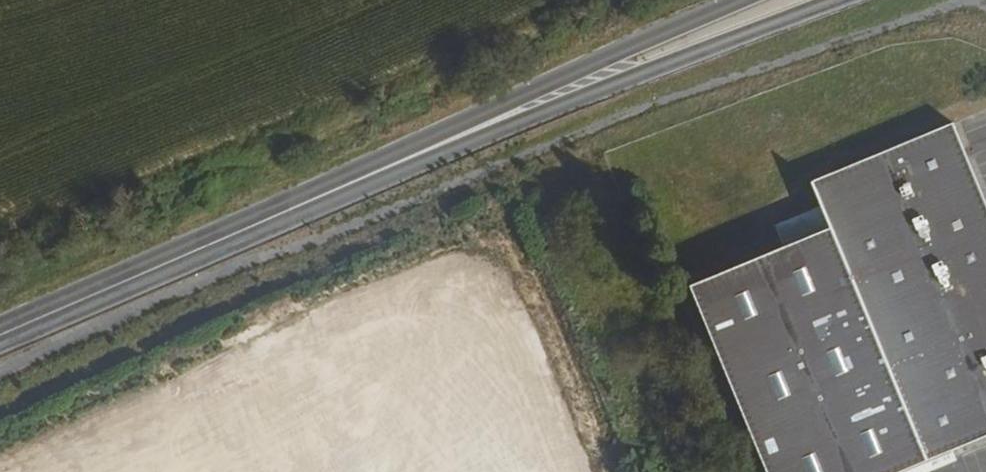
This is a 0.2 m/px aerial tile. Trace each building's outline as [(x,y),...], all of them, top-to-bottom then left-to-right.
[(960,450),(985,439),(985,174),(965,122),(822,180),(831,203),(841,227),(793,246),(699,284),(776,471),(905,471),(960,450)] [(784,223),(793,246),(841,227),(831,203),(784,223)] [(905,471),(933,471),(963,459),(960,450),(905,471)]
